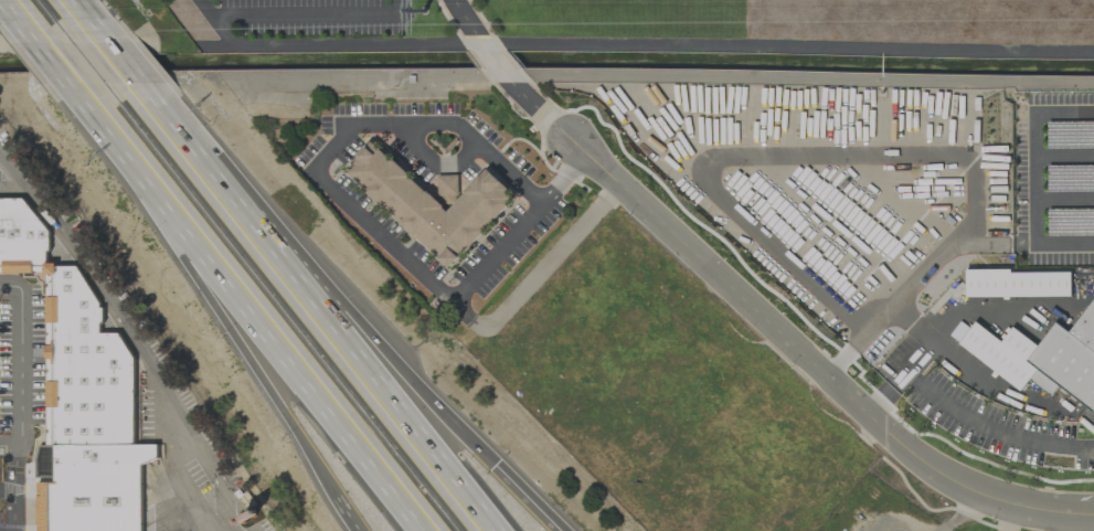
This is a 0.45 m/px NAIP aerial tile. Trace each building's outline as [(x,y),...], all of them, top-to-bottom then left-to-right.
[(447,211),(371,142),(344,172),(450,268),(511,202),(503,194),(509,188),(487,168),(447,211)] [(457,175),(437,176),(438,192),(458,191),(457,175)] [(46,277),(0,277),(0,202),(23,202),(50,234),(50,255),(45,254),(45,266),(56,266),(56,269),(77,269),(99,305),(99,311),(104,310),(105,327),(99,327),(99,334),(118,333),(134,361),(135,445),(54,445),(46,445),(46,277)] [(965,297),(1071,296),(1071,271),(965,272),(965,297)] [(1069,332),(1055,322),(1038,346),(1012,327),(1002,341),(975,322),(970,329),(960,322),(948,338),(1021,390),(1029,380),(1051,396),(1058,387),(1093,413),(1093,298),(1069,332)] [(54,482),(36,482),(36,530),(142,530),(141,465),(158,458),(158,445),(135,445),(54,445),(54,482)] [(53,478),(54,446),(36,445),(36,478),(53,478)]
